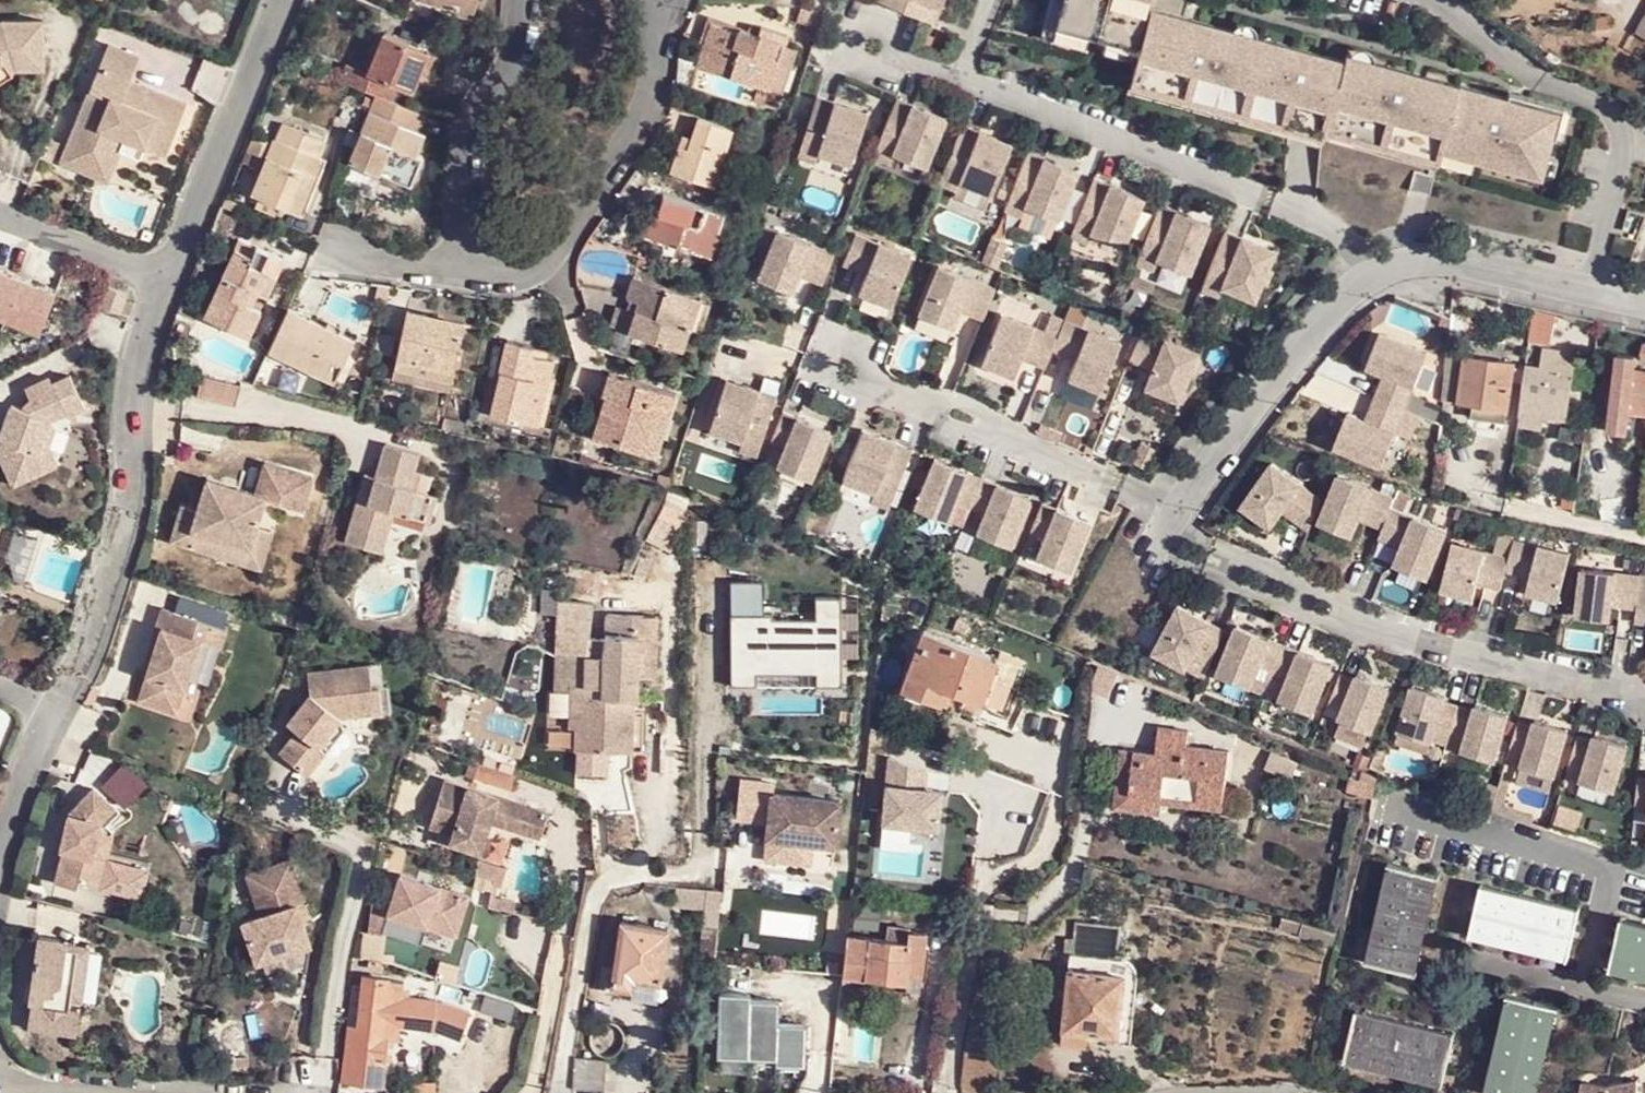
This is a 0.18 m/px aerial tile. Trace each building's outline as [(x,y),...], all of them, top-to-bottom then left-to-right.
[(457,7),(456,12),(474,15),(478,0),(433,0),(457,7)] [(933,21),(941,0),(881,0),(933,21)] [(1589,104),(1526,87),(1525,94),(1364,52),(1362,58),(1169,8),(1171,0),(1081,0),(1073,29),(1157,51),(1146,95),(1340,145),(1342,139),(1455,167),(1461,147),(1560,173),(1570,132),(1581,134),(1589,104)] [(1644,42),(1644,12),(1633,36),(1644,42)] [(2,45),(17,44),(16,62),(48,60),(49,19),(3,19),(0,21),(0,47),(2,45)] [(735,35),(710,26),(696,66),(767,89),(785,36),(758,28),(755,35),(737,29),(735,35)] [(346,62),(339,79),(375,93),(385,98),(393,81),(411,88),(425,48),(381,31),(365,69),(346,62)] [(107,43),(88,89),(110,99),(90,146),(115,157),(117,153),(122,138),(142,147),(147,135),(169,145),(187,102),(143,84),(139,95),(124,89),(129,78),(137,56),(107,43)] [(10,72),(16,70),(16,62),(17,44),(2,45),(0,47),(0,59),(0,60),(10,72)] [(10,72),(0,60),(0,81),(11,74),(10,72)] [(16,62),(16,70),(16,71),(48,68),(48,60),(16,62)] [(143,84),(129,78),(124,89),(139,95),(143,84)] [(110,99),(88,89),(57,163),(104,182),(115,157),(90,146),(110,99)] [(375,93),(350,158),(411,181),(422,152),(415,151),(423,129),(417,126),(423,112),(385,98),(375,93)] [(848,104),(815,94),(796,154),(814,160),(817,150),(850,161),(864,115),(846,110),(848,104)] [(927,116),(895,103),(871,162),(888,169),(892,159),(924,172),(942,129),(925,122),(927,116)] [(866,110),(848,104),(846,110),(864,115),(866,110)] [(682,145),(673,170),(715,185),(734,127),(700,116),(689,147),(682,145)] [(945,123),(927,116),(925,122),(942,129),(945,123)] [(323,139),(281,122),(252,193),(297,210),(321,156),(315,155),(323,139)] [(994,140),(962,127),(938,186),(956,192),(959,184),(991,196),(1009,152),(992,146),(994,140)] [(147,135),(142,147),(165,156),(169,145),(147,135)] [(122,138),(117,153),(136,159),(142,147),(122,138)] [(1011,147),(994,140),(992,146),(1009,152),(1011,147)] [(1061,167),(1028,154),(1004,213),(1022,219),(1025,210),(1057,223),(1076,179),(1058,173),(1061,167)] [(1078,174),(1061,167),(1058,173),(1076,179),(1078,174)] [(1126,193),(1094,180),(1070,239),(1088,246),(1091,237),(1123,250),(1141,205),(1124,198),(1126,193)] [(723,211),(663,191),(654,216),(649,215),(643,231),(709,253),(723,211)] [(1143,200),(1126,193),(1124,198),(1141,205),(1143,200)] [(1192,220),(1160,207),(1136,265),(1153,273),(1157,264),(1189,276),(1207,232),(1190,225),(1192,220)] [(1209,227),(1192,220),(1190,225),(1207,232),(1209,227)] [(789,234),(777,229),(772,242),(783,247),(789,234)] [(899,250),(854,232),(841,262),(865,272),(857,289),(890,303),(904,268),(893,264),(899,250)] [(1257,246),(1225,233),(1201,292),(1218,299),(1222,290),(1254,302),(1273,259),(1255,252),(1257,246)] [(772,242),(758,277),(790,290),(798,272),(821,282),(833,252),(789,234),(783,247),(772,242)] [(257,245),(251,255),(266,261),(270,251),(257,245)] [(1275,253),(1257,246),(1255,252),(1273,259),(1275,253)] [(266,261),(251,255),(236,247),(204,314),(250,334),(261,310),(251,304),(256,295),(259,296),(274,267),(281,269),(286,258),(270,251),(266,261)] [(910,255),(899,250),(893,264),(904,268),(910,255)] [(950,269),(938,264),(933,278),(944,282),(950,269)] [(274,267),(259,296),(267,298),(281,269),(274,267)] [(933,278),(918,312),(951,326),(959,308),(982,317),(994,287),(950,269),(944,282),(933,278)] [(39,341),(57,297),(0,274),(0,326),(39,341)] [(702,298),(635,275),(629,291),(631,295),(639,298),(635,309),(618,303),(612,323),(681,347),(687,328),(691,329),(702,298)] [(465,319),(407,306),(394,376),(451,388),(465,319)] [(353,342),(290,310),(271,349),(336,379),(353,342)] [(1000,312),(995,325),(1007,330),(1012,317),(1000,312)] [(995,325),(981,360),(1014,373),(1021,356),(1044,365),(1051,348),(1056,335),(1012,317),(1007,330),(995,325)] [(1108,336),(1064,318),(1056,335),(1051,348),(1075,357),(1067,375),(1100,389),(1114,354),(1102,350),(1108,336)] [(1552,322),(1538,319),(1534,342),(1549,344),(1552,322)] [(1186,346),(1142,328),(1135,346),(1129,359),(1153,368),(1145,386),(1178,400),(1192,365),(1181,360),(1186,346)] [(1119,341),(1108,336),(1102,350),(1114,354),(1119,341)] [(1407,362),(1412,351),(1377,337),(1364,370),(1383,377),(1374,400),(1404,412),(1421,367),(1407,362)] [(534,353),(536,345),(507,338),(498,372),(502,372),(492,414),(545,426),(557,376),(550,373),(554,358),(547,357),(534,353)] [(1462,343),(1449,341),(1443,399),(1455,400),(1462,343)] [(549,348),(536,345),(534,353),(547,357),(549,348)] [(1198,352),(1186,346),(1181,360),(1192,365),(1198,352)] [(1540,367),(1526,364),(1517,419),(1541,423),(1542,417),(1563,420),(1574,355),(1543,349),(1540,367)] [(1635,366),(1637,353),(1619,350),(1608,427),(1626,430),(1629,408),(1632,395),(1644,397),(1644,368),(1635,366)] [(1412,351),(1407,362),(1421,367),(1426,356),(1412,351)] [(1512,361),(1464,355),(1457,401),(1471,404),(1470,418),(1504,422),(1512,361)] [(679,393),(611,368),(602,392),(606,393),(594,433),(659,454),(679,393)] [(236,380),(197,370),(191,394),(231,403),(236,380)] [(47,468),(37,443),(48,418),(65,411),(67,414),(87,406),(71,372),(51,380),(48,374),(24,385),(29,397),(18,408),(8,403),(0,429),(0,458),(12,483),(47,468)] [(743,383),(725,378),(723,384),(741,389),(743,383)] [(741,389),(723,384),(709,428),(742,439),(739,449),(757,455),(776,394),(743,383),(741,389)] [(1632,395),(1629,408),(1644,410),(1644,397),(1632,395)] [(1386,457),(1404,412),(1374,400),(1365,424),(1346,417),(1333,450),(1368,464),(1373,452),(1386,457)] [(813,421),(782,410),(771,440),(786,445),(778,465),(811,478),(828,434),(811,427),(813,421)] [(37,443),(47,468),(55,463),(71,424),(67,414),(65,411),(48,418),(37,443)] [(830,428),(813,421),(811,427),(828,434),(830,428)] [(874,435),(857,428),(854,433),(872,440),(874,435)] [(872,440),(854,433),(837,477),(869,490),(865,499),(883,506),(906,448),(874,435),(872,440)] [(372,491),(360,487),(344,539),(370,548),(376,528),(388,529),(394,510),(429,520),(437,495),(420,488),(410,486),(416,468),(421,451),(387,440),(377,473),(372,491)] [(1382,469),(1386,457),(1373,452),(1368,464),(1382,469)] [(946,464),(929,457),(926,462),(944,469),(946,464)] [(964,506),(976,476),(946,464),(944,469),(926,462),(909,506),(942,520),(949,500),(964,506)] [(1280,473),(1270,466),(1261,478),(1271,485),(1280,473)] [(425,472),(416,468),(410,486),(420,488),(425,472)] [(365,471),(360,487),(372,491),(377,473),(365,471)] [(191,521),(176,518),(170,538),(223,554),(228,536),(249,544),(257,518),(265,490),(207,473),(197,504),(191,521)] [(1306,534),(1319,503),(1280,473),(1271,485),(1261,478),(1239,507),(1267,529),(1279,513),(1306,534)] [(1007,488),(976,476),(964,506),(979,512),(971,531),(1004,545),(1022,501),(1005,494),(1007,488)] [(869,490),(837,477),(830,494),(862,506),(865,499),(869,490)] [(1348,481),(1337,477),(1331,490),(1343,495),(1348,481)] [(1343,495),(1331,490),(1318,525),(1351,538),(1358,520),(1381,529),(1389,508),(1393,499),(1348,481),(1343,495)] [(668,488),(658,508),(680,517),(686,506),(687,501),(689,497),(668,488)] [(1024,496),(1007,488),(1005,494),(1022,501),(1024,496)] [(181,500),(176,518),(191,521),(197,504),(181,500)] [(829,506),(812,500),(802,526),(818,533),(829,506)] [(1067,514),(1037,501),(1024,531),(1039,537),(1031,557),(1064,570),(1082,526),(1065,519),(1067,514)] [(1434,526),(1389,508),(1381,529),(1377,539),(1401,548),(1394,567),(1427,579),(1441,545),(1429,540),(1434,526)] [(1084,520),(1067,514),(1065,519),(1082,526),(1084,520)] [(275,524),(257,518),(249,544),(228,536),(223,554),(261,565),(275,524)] [(1446,531),(1434,526),(1429,540),(1441,545),(1446,531)] [(381,551),(388,529),(376,528),(370,548),(381,551)] [(1557,550),(1512,539),(1507,558),(1504,570),(1504,571),(1528,577),(1525,592),(1557,599),(1565,567),(1554,565),(1557,550)] [(1461,546),(1450,544),(1447,558),(1458,561),(1461,546)] [(1475,583),(1500,589),(1504,571),(1504,570),(1507,558),(1461,546),(1458,561),(1447,558),(1439,590),(1472,598),(1475,583)] [(1568,553),(1557,550),(1554,565),(1565,567),(1568,553)] [(1592,571),(1580,570),(1578,585),(1590,586),(1592,571)] [(1610,606),(1634,609),(1637,590),(1638,577),(1592,571),(1590,586),(1578,585),(1574,617),(1608,621),(1610,606)] [(1637,590),(1634,609),(1633,623),(1644,624),(1644,591),(1637,590)] [(210,636),(216,615),(169,600),(162,622),(170,625),(149,694),(185,705),(206,634),(210,636)] [(1178,612),(1175,618),(1193,625),(1195,619),(1178,612)] [(234,621),(216,615),(210,636),(228,642),(234,621)] [(611,633),(614,618),(601,618),(599,657),(585,657),(584,687),(570,688),(570,693),(568,730),(575,730),(574,753),(605,754),(604,714),(604,670),(606,634),(611,633)] [(632,619),(614,618),(611,633),(606,634),(604,670),(604,714),(605,754),(619,753),(620,702),(632,702),(632,680),(632,619)] [(1175,618),(1155,661),(1188,674),(1196,654),(1214,661),(1225,631),(1195,619),(1193,625),(1175,618)] [(653,619),(632,619),(632,680),(654,680),(653,619)] [(1255,635),(1238,628),(1236,634),(1253,641),(1255,635)] [(993,655),(922,630),(900,687),(938,703),(945,687),(977,699),(993,655)] [(1259,671),(1273,677),(1285,647),(1255,635),(1253,641),(1236,634),(1218,678),(1251,690),(1259,671)] [(1316,659),(1285,647),(1273,677),(1288,683),(1280,702),(1313,716),(1331,671),(1313,665),(1316,659)] [(555,657),(555,691),(570,693),(570,688),(584,687),(585,657),(555,657)] [(1333,666),(1316,659),(1313,665),(1331,671),(1333,666)] [(310,699),(294,721),(307,730),(301,737),(283,762),(309,780),(326,758),(327,758),(319,751),(343,718),(381,714),(379,689),(371,689),(368,665),(307,673),(310,699)] [(1340,675),(1329,706),(1344,711),(1340,721),(1343,722),(1369,732),(1372,733),(1388,692),(1371,686),(1373,682),(1357,676),(1355,681),(1340,675)] [(1389,688),(1373,682),(1371,686),(1388,692),(1389,688)] [(1413,686),(1412,691),(1429,695),(1430,691),(1413,686)] [(1412,691),(1400,733),(1433,742),(1436,732),(1451,736),(1460,705),(1444,701),(1445,696),(1430,691),(1429,695),(1412,691)] [(620,702),(619,753),(632,753),(632,702),(620,702)] [(1460,705),(1451,736),(1466,740),(1464,750),(1497,759),(1508,717),(1491,712),(1492,709),(1476,704),(1474,709),(1460,705)] [(1509,713),(1492,709),(1491,712),(1508,717),(1509,713)] [(319,751),(327,758),(328,758),(345,735),(343,718),(319,751)] [(1518,721),(1509,752),(1525,756),(1522,766),(1555,775),(1567,733),(1549,728),(1550,724),(1535,719),(1533,725),(1518,721)] [(307,730),(294,721),(288,728),(301,737),(307,730)] [(1369,732),(1343,722),(1338,737),(1363,747),(1369,732)] [(1568,729),(1550,724),(1549,728),(1567,733),(1568,729)] [(1155,757),(1120,752),(1114,809),(1161,814),(1162,802),(1226,808),(1232,752),(1188,747),(1188,731),(1159,728),(1155,757)] [(1433,742),(1400,733),(1397,743),(1430,753),(1433,742)] [(1578,735),(1570,766),(1585,770),(1582,780),(1616,789),(1627,746),(1609,742),(1610,738),(1594,734),(1593,739),(1578,735)] [(1627,742),(1610,738),(1609,742),(1627,746),(1627,742)] [(1384,740),(1374,765),(1379,768),(1389,742),(1384,740)] [(938,839),(944,795),(925,792),(929,767),(886,761),(876,830),(938,839)] [(514,774),(481,763),(475,779),(508,790),(514,774)] [(101,784),(126,807),(144,787),(119,764),(101,784)] [(1634,808),(1644,809),(1644,777),(1637,776),(1634,808)] [(63,844),(66,845),(76,847),(73,857),(63,855),(56,880),(82,887),(84,881),(104,885),(113,855),(105,853),(111,831),(103,828),(104,821),(108,815),(118,801),(95,781),(72,811),(63,844)] [(549,811),(447,781),(433,828),(456,835),(454,842),(484,852),(493,821),(523,831),(526,820),(545,825),(549,811)] [(766,835),(765,849),(811,855),(833,857),(838,813),(767,807),(767,794),(735,792),(732,833),(766,835)] [(1509,806),(1507,814),(1532,821),(1534,814),(1509,806)] [(1634,808),(1632,818),(1644,820),(1644,809),(1634,808)] [(545,825),(526,820),(523,831),(542,836),(545,825)] [(76,847),(66,845),(63,855),(73,857),(76,847)] [(811,855),(765,849),(764,875),(810,880),(811,855)] [(113,855),(104,885),(114,886),(122,857),(113,855)] [(254,915),(239,919),(253,963),(312,944),(302,919),(296,903),(304,900),(291,859),(242,874),(254,915)] [(1439,873),(1387,861),(1366,962),(1417,972),(1439,873)] [(501,870),(481,867),(476,899),(497,901),(501,870)] [(1582,902),(1481,880),(1469,933),(1571,954),(1582,902)] [(719,910),(721,887),(676,884),(675,906),(719,910)] [(1123,899),(1096,897),(1093,923),(1120,925),(1122,909),(1123,899)] [(304,900),(296,903),(302,919),(313,918),(304,900)] [(372,900),(367,933),(384,936),(389,936),(395,904),(372,900)] [(1625,911),(1614,963),(1644,970),(1644,915),(1625,911)] [(1070,938),(1071,921),(1052,920),(1051,936),(1070,938)] [(668,929),(622,923),(612,989),(632,991),(634,980),(661,984),(668,929)] [(907,932),(905,944),(908,943),(905,975),(921,978),(925,934),(907,932)] [(70,994),(79,946),(57,941),(58,936),(38,933),(28,986),(41,988),(38,1001),(31,1001),(27,1025),(63,1031),(67,1008),(70,994)] [(847,938),(843,979),(904,984),(905,975),(908,943),(905,944),(847,938)] [(392,942),(384,941),(381,964),(389,965),(392,942)] [(98,949),(79,946),(70,994),(91,998),(98,949)] [(1122,960),(1118,960),(1068,955),(1067,955),(1066,970),(1120,975),(1118,1006),(1133,1007),(1135,976),(1134,969),(1129,964),(1122,960)] [(366,970),(366,978),(384,980),(384,973),(366,970)] [(1120,975),(1066,970),(1062,1032),(1087,1035),(1116,1037),(1118,1006),(1120,975)] [(346,1024),(338,1079),(371,1082),(383,1072),(388,1038),(380,1038),(387,981),(384,980),(366,978),(363,977),(362,983),(361,985),(356,1025),(346,1024)] [(401,983),(387,981),(380,1038),(388,1038),(395,1039),(401,983)] [(977,981),(959,1082),(960,1087),(963,1092),(965,1092),(996,1092),(1000,1020),(1001,1007),(1004,986),(1005,981),(977,981)] [(361,985),(351,982),(346,1024),(356,1025),(361,985)] [(1507,993),(1486,1090),(1498,1092),(1539,1092),(1559,1003),(1507,993)] [(806,1023),(780,1023),(780,1000),(719,999),(718,1067),(805,1068),(806,1023)] [(77,1009),(67,1008),(63,1031),(73,1033),(77,1009)] [(1454,1031),(1355,1009),(1345,1060),(1444,1082),(1454,1031)] [(1087,1035),(1062,1032),(1061,1047),(1085,1048),(1087,1035)] [(605,1061),(577,1058),(574,1089),(605,1092),(605,1061)] [(1635,1083),(1605,1092),(1580,1086),(1579,1092),(1635,1092),(1635,1083)]
